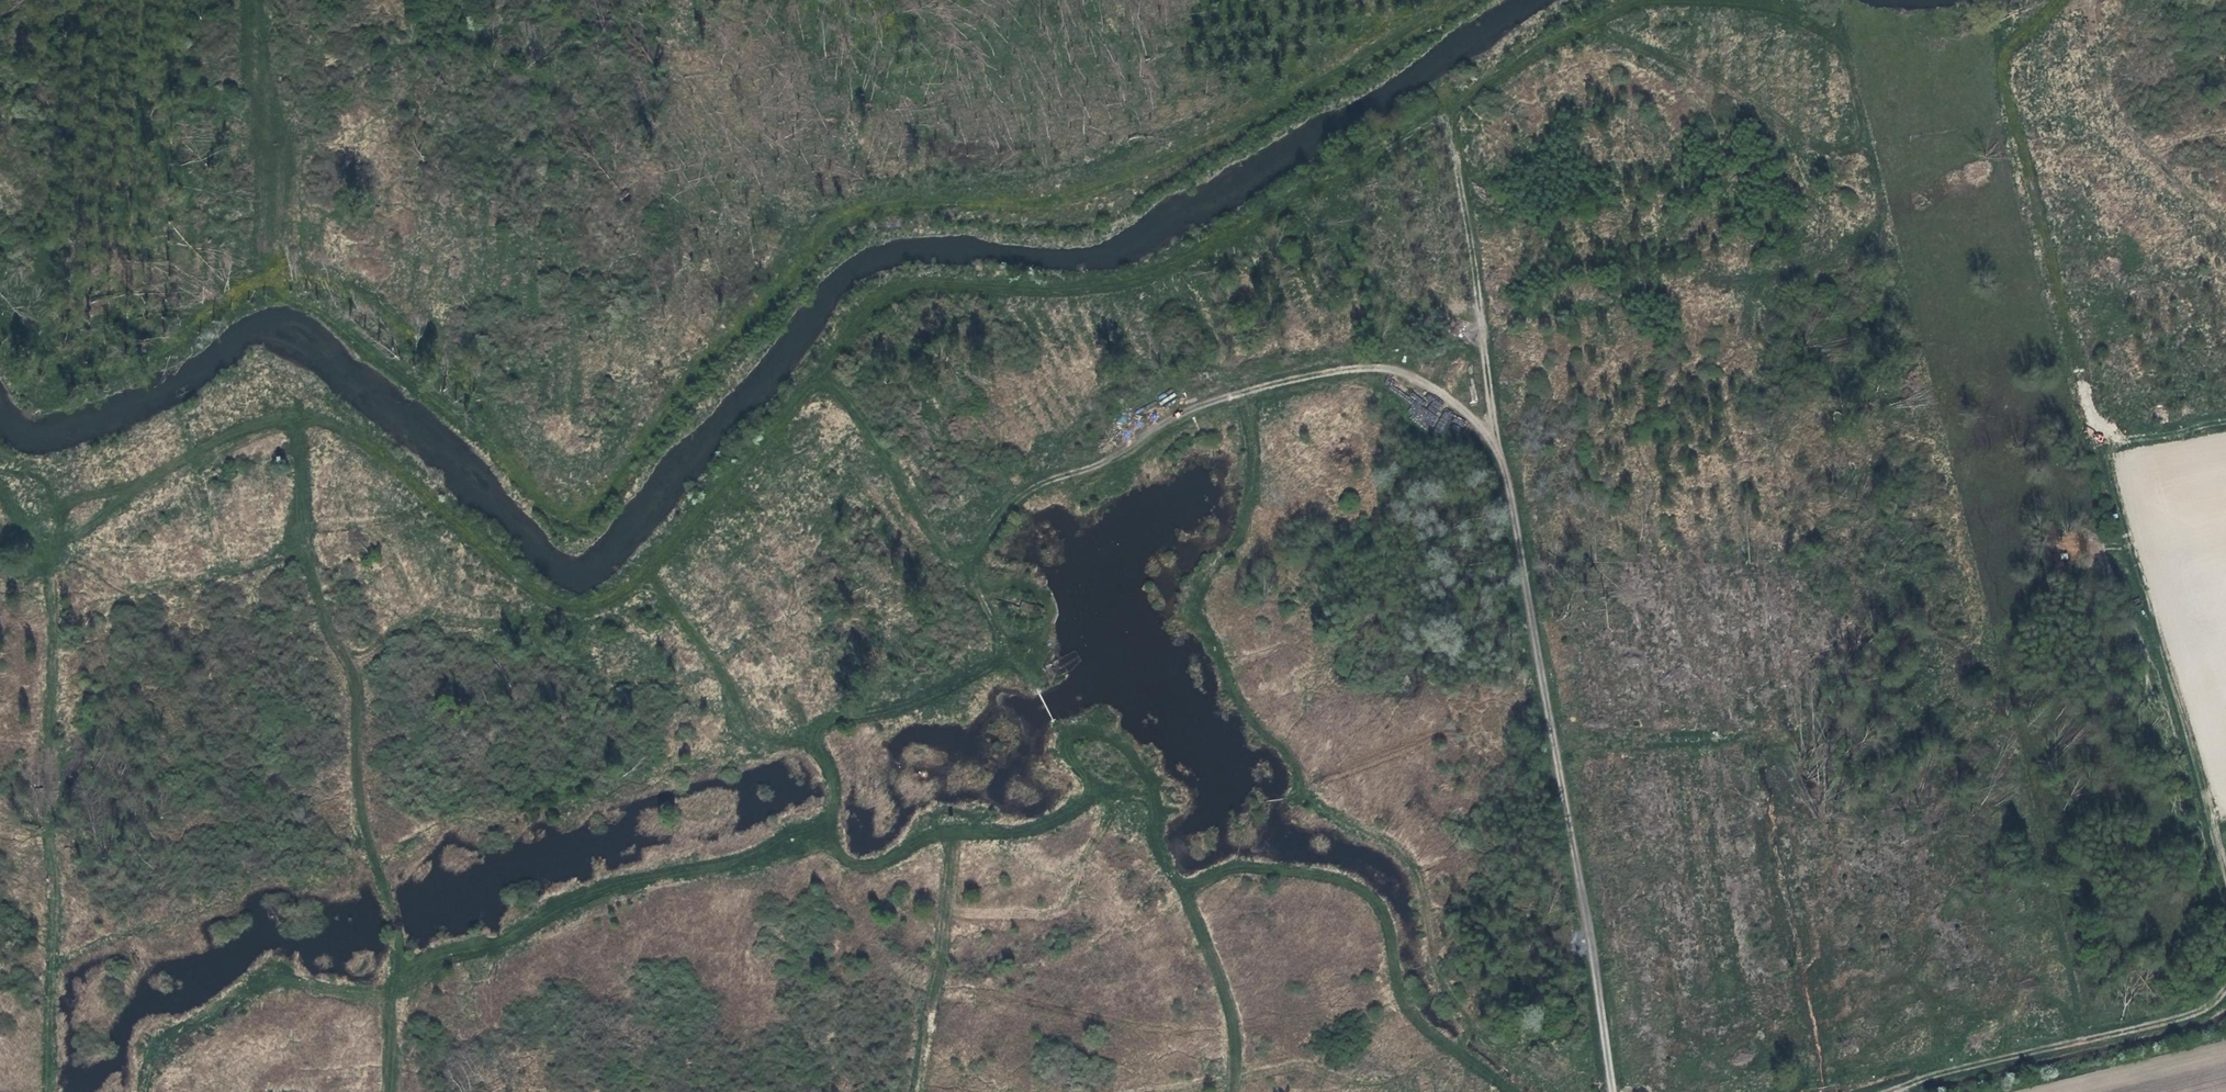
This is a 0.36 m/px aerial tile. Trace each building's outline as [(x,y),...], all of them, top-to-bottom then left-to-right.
[(1157,397),(1161,404),(1176,396),(1171,388),(1157,397)] [(1043,608),(1022,602),(1020,608),(1041,615),(1043,608)]
